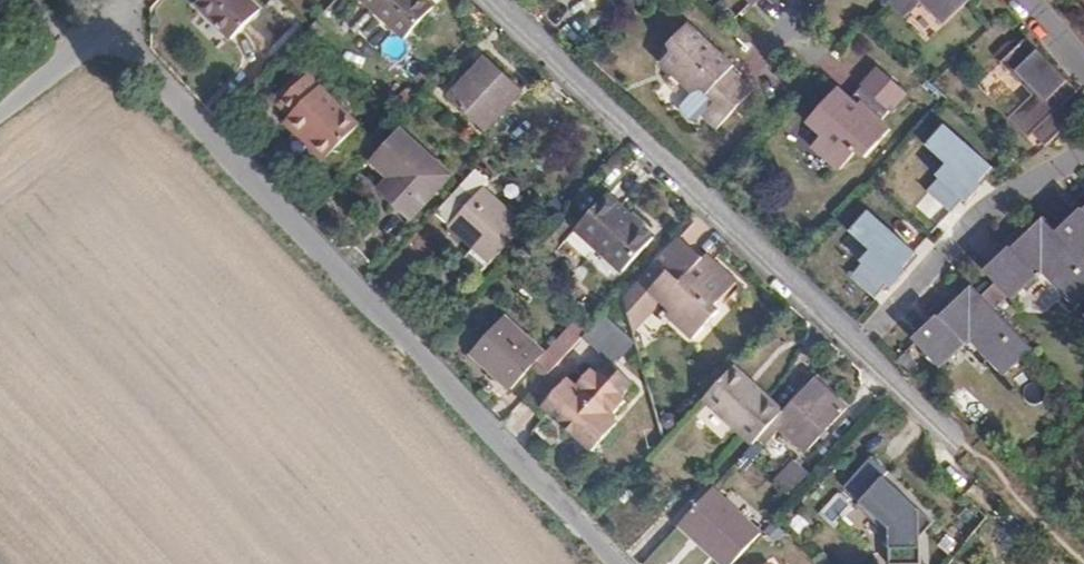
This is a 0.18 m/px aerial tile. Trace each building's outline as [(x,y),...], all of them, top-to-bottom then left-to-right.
[(250,0),(198,0),(196,3),(230,38),(260,9),(250,0)] [(426,0),(362,0),(404,38),(433,6),(426,0)] [(889,2),(905,17),(922,1),(945,24),(967,3),(970,0),(891,0),(889,2)] [(1083,34),(1083,0),(1066,15),(1083,34)] [(688,24),(672,40),(678,45),(671,54),(660,66),(692,96),(703,92),(714,103),(701,116),(716,130),(752,91),(731,71),(734,67),(688,24)] [(1033,134),(1046,147),(1076,118),(1064,106),(1078,92),(1027,38),(1021,43),(1004,62),(1036,96),(1010,121),(1028,139),(1033,134)] [(678,45),(672,40),(667,45),(671,54),(678,45)] [(522,89),(486,56),(448,98),(484,131),(522,89)] [(279,103),(307,74),(302,69),(274,96),(279,103)] [(879,69),(862,87),(880,102),(871,111),(862,103),(857,107),(850,101),(838,90),(810,122),(825,136),(815,148),(840,169),(859,149),(867,157),(892,129),(882,120),(907,94),(879,69)] [(358,125),(307,74),(279,103),(290,115),(289,117),(301,129),(299,131),(326,158),(358,125)] [(880,102),(862,87),(850,101),(857,107),(862,103),(871,111),(880,102)] [(703,92),(692,96),(682,105),(682,112),(690,120),(698,119),(701,116),(714,103),(703,92)] [(966,122),(958,116),(951,123),(959,129),(966,122)] [(322,163),(326,158),(299,131),(301,129),(289,117),(283,122),(322,163)] [(967,145),(947,128),(937,139),(957,156),(967,145)] [(450,175),(400,131),(371,162),(390,179),(379,190),(410,219),(450,175)] [(953,166),(927,142),(895,177),(921,200),(953,166)] [(475,170),(436,213),(473,247),(463,258),(479,273),(522,225),(482,189),(488,182),(475,170)] [(654,238),(606,194),(575,229),(622,271),(654,238)] [(1083,209),(1081,208),(1058,231),(1083,258),(1083,208),(1083,209)] [(1083,301),(1083,258),(1058,231),(1045,218),(1012,249),(1011,248),(986,272),(997,284),(1013,302),(1039,279),(1036,275),(1045,267),(1068,290),(1065,294),(1077,307),(1083,301)] [(625,298),(645,315),(659,299),(672,311),(668,315),(694,339),(719,311),(714,306),(735,282),(711,260),(705,267),(699,262),(702,258),(679,238),(625,298)] [(912,340),(916,343),(939,369),(964,346),(961,343),(969,335),(994,361),(991,364),(1003,377),(1028,353),(1033,349),(983,297),(972,285),(938,317),(937,316),(912,340)] [(624,300),(632,329),(645,315),(625,298),(624,300)] [(536,362),(549,374),(588,332),(575,320),(544,354),(504,317),(470,352),(511,390),(529,370),(536,362)] [(633,383),(607,359),(595,373),(591,370),(576,386),(567,379),(541,406),(592,453),(618,424),(610,418),(625,401),(621,397),(633,383)] [(529,370),(542,382),(549,374),(536,362),(529,370)] [(735,367),(704,401),(753,445),(760,437),(783,412),(735,367)] [(847,409),(814,378),(783,412),(760,437),(765,442),(779,426),(807,452),(847,409)] [(888,472),(874,459),(846,489),(860,502),(888,472)] [(789,496),(810,474),(794,460),(774,482),(789,496)] [(721,563),(732,563),(761,533),(712,489),(679,526),(721,563)]
